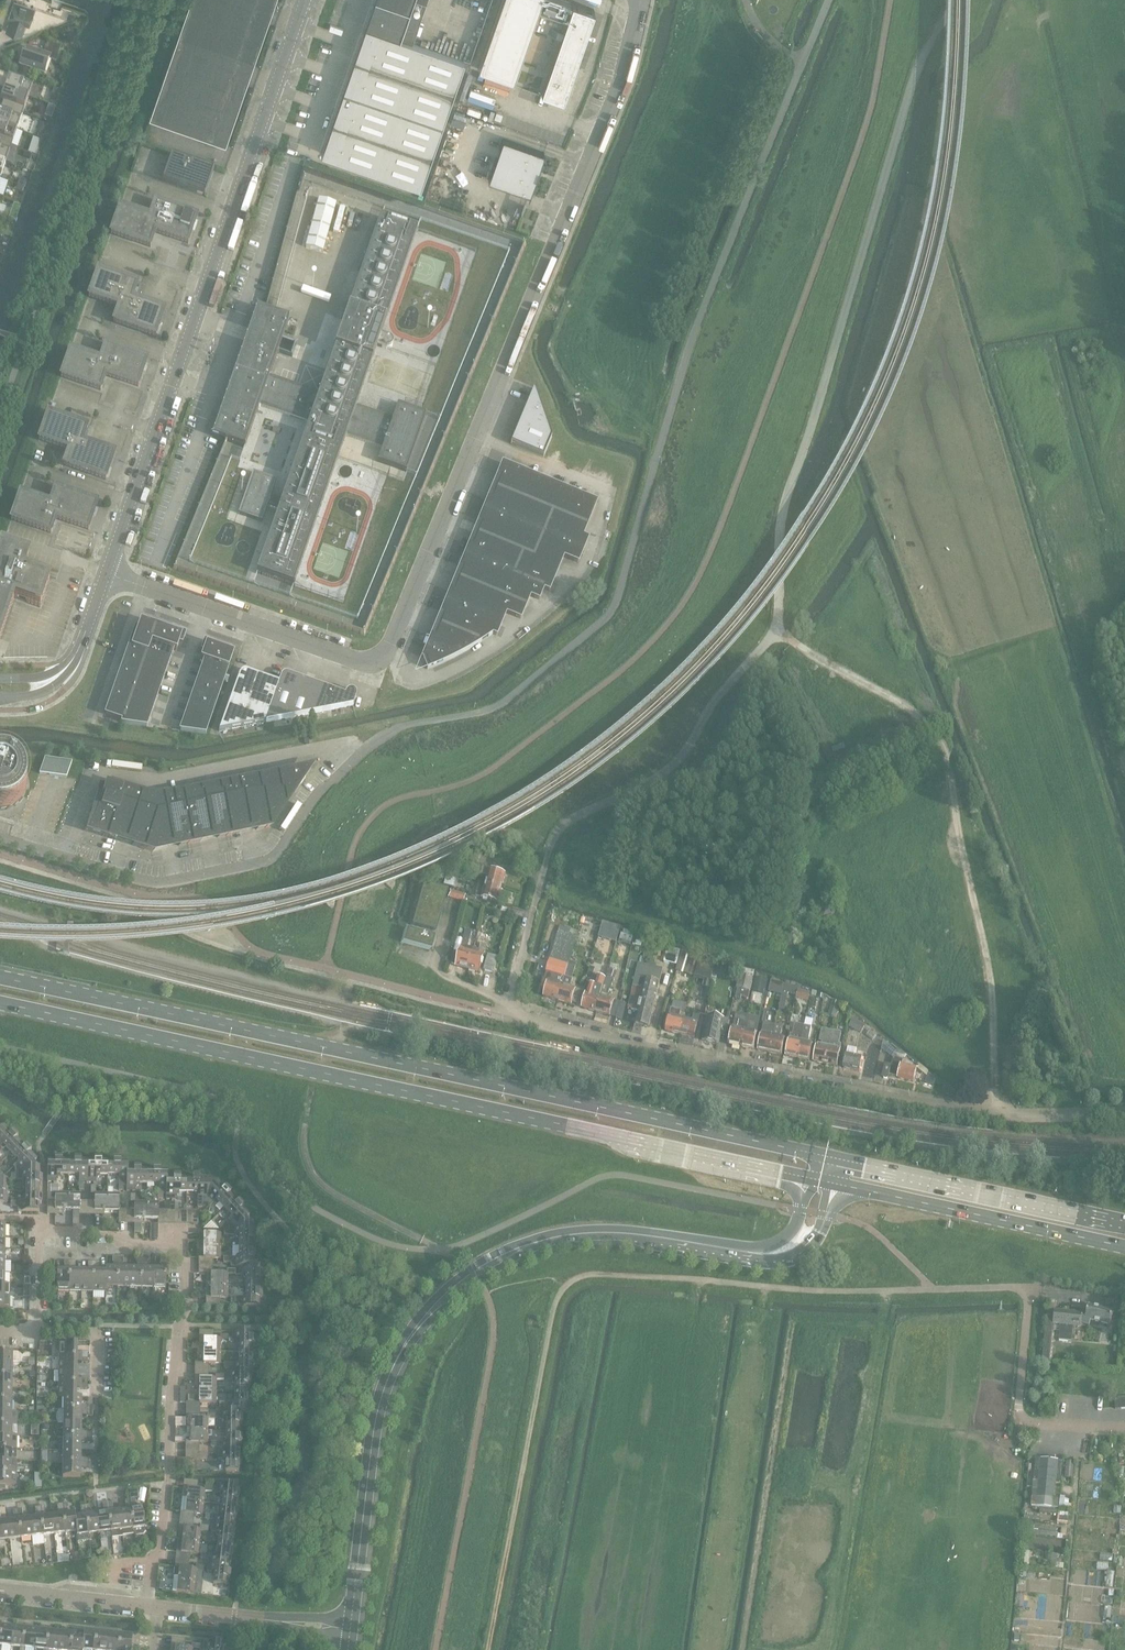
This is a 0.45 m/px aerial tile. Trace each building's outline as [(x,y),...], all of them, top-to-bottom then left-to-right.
[(257,0),(192,0),(152,116),(210,137),(257,0)] [(365,27),(400,39),(401,39),(410,12),(376,0),(374,0),(366,23),(365,26),(365,27)] [(410,12),(414,0),(376,0),(410,12)] [(595,10),(567,0),(503,0),(478,69),(514,82),(541,91),(554,96),(561,98),(564,99),(571,78),(574,69),(595,10)] [(34,9),(14,3),(8,19),(11,20),(6,32),(20,37),(25,24),(28,26),(34,9)] [(73,23),(68,25),(68,26),(65,27),(67,32),(78,27),(76,22),(73,23)] [(364,28),(354,58),(454,93),(465,61),(400,39),(365,27),(364,28)] [(21,59),(21,60),(21,61),(20,65),(44,74),(49,60),(56,62),(61,47),(48,42),(44,54),(26,48),(24,53),(23,53),(22,53),(21,54),(21,55),(20,56),(20,57),(20,58),(20,59),(21,59)] [(354,58),(343,90),(443,125),(454,93),(354,58)] [(13,73),(11,79),(8,78),(5,89),(28,98),(34,81),(13,73)] [(54,88),(51,95),(58,97),(61,91),(54,88)] [(28,98),(5,89),(1,100),(3,101),(1,106),(23,114),(28,98)] [(343,90),(332,122),(432,156),(443,125),(343,90)] [(49,105),(47,112),(53,114),(55,108),(49,105)] [(1,106),(0,111),(0,124),(17,130),(23,114),(1,106)] [(323,149),(321,154),(421,188),(432,156),(332,122),(323,149)] [(0,124),(0,143),(11,147),(17,130),(0,124)] [(503,139),(489,180),(529,195),(530,195),(545,153),(503,139)] [(0,143),(0,161),(6,163),(11,147),(0,143)] [(172,156),(166,172),(163,181),(205,196),(208,187),(214,170),(172,156)] [(319,199),(306,248),(324,252),(336,204),(319,199)] [(120,207),(111,234),(151,248),(152,245),(156,233),(188,244),(198,217),(155,202),(150,217),(120,207)] [(14,204),(10,218),(16,220),(20,207),(14,204)] [(358,210),(341,204),(330,236),(347,241),(358,210)] [(264,310),(261,309),(257,308),(252,322),(248,333),(222,408),(213,437),(220,439),(226,441),(227,442),(245,448),(259,407),(261,407),(309,423),(283,500),(272,496),(277,481),(253,473),(239,514),(262,522),(268,507),(279,511),(257,573),(292,586),(294,586),(346,436),(383,449),(378,463),(392,467),(407,472),(427,415),(422,414),(398,405),(393,419),(357,406),(378,346),(386,349),(387,349),(388,349),(389,349),(390,349),(391,349),(392,348),(392,347),(393,346),(393,344),(393,343),(393,342),(392,341),(391,340),(390,339),(389,339),(381,336),(418,231),(381,218),(320,393),(271,376),(271,375),(278,353),(292,357),(295,349),(297,345),(283,340),(290,319),(277,315),(266,311),(264,310)] [(133,299),(134,297),(138,284),(98,270),(89,297),(119,307),(114,322),(156,337),(160,324),(165,310),(133,299)] [(100,360),(70,350),(61,377),(101,391),(102,388),(106,376),(139,387),(148,360),(106,345),(100,360)] [(513,439),(511,444),(544,458),(552,437),(535,389),(534,389),(529,402),(527,407),(514,436),(513,439)] [(88,427),(49,413),(39,440),(69,451),(64,465),(106,480),(111,467),(116,453),(83,442),(88,427)] [(550,592),(564,557),(578,563),(588,540),(582,538),(597,503),(503,464),(498,476),(502,478),(492,500),(489,499),(479,522),(483,523),(473,546),(470,545),(460,568),(464,569),(455,592),(451,590),(442,613),(445,615),(440,625),(436,637),(432,636),(423,659),(426,660),(429,668),(427,669),(428,669),(436,666),(445,662),(451,659),(454,658),(463,653),(472,648),(477,644),(480,643),(493,634),(497,636),(506,613),(521,619),(530,596),(539,600),(544,589),(550,592)] [(51,503),(21,493),(11,520),(51,534),(52,531),(56,519),(89,530),(94,516),(97,506),(98,503),(56,488),(51,503)] [(14,599),(16,600),(18,597),(28,601),(27,603),(40,608),(50,581),(24,572),(29,557),(2,547),(0,552),(0,640),(14,599)] [(147,726),(174,650),(177,651),(180,641),(183,642),(185,635),(147,622),(146,622),(147,623),(146,625),(142,624),(140,630),(140,632),(137,632),(131,646),(130,646),(130,647),(132,648),(130,653),(123,669),(122,668),(122,670),(124,671),(123,675),(115,691),(114,692),(116,693),(115,698),(107,714),(107,713),(106,715),(113,717),(123,721),(122,723),(147,727),(147,726)] [(206,735),(233,656),(230,654),(231,651),(205,642),(203,649),(206,650),(202,660),(205,661),(181,731),(206,735)] [(240,674),(227,709),(219,731),(242,727),(264,723),(354,706),(357,696),(357,694),(356,692),(354,691),(352,690),(350,690),(348,691),(347,693),(346,695),(287,674),(285,674),(283,675),(282,676),(280,683),(246,671),(244,671),(242,672),(241,673),(241,674),(240,674)] [(45,758),(40,774),(67,778),(73,762),(45,758)] [(2,812),(4,812),(6,811),(9,811),(11,810),(13,809),(15,808),(17,806),(19,805),(23,800),(24,798),(25,795),(26,793),(26,791),(27,787),(27,782),(26,778),(24,774),(22,770),(19,767),(16,764),(12,761),(8,760),(4,759),(0,759),(0,812),(2,812)] [(273,827),(283,812),(306,778),(311,770),(307,768),(299,769),(157,797),(112,783),(111,784),(112,784),(112,787),(108,786),(107,788),(106,791),(103,790),(96,806),(95,806),(95,807),(97,808),(95,814),(88,830),(87,830),(87,832),(90,833),(90,832),(105,837),(110,839),(110,838),(110,835),(136,843),(135,845),(135,846),(143,849),(147,850),(148,850),(156,853),(156,852),(157,849),(181,844),(181,846),(182,846),(182,847),(190,845),(195,845),(195,844),(204,843),(203,842),(203,840),(220,836),(220,838),(221,839),(229,838),(234,837),(242,835),(242,834),(241,832),(259,829),(259,831),(259,832),(268,830),(272,829),(273,827)] [(487,858),(471,854),(466,853),(464,860),(485,865),(487,858)] [(484,868),(482,875),(488,876),(486,883),(502,888),(506,874),(484,868)] [(480,882),(476,896),(498,902),(502,888),(486,883),(480,882)] [(453,892),(452,899),(464,903),(466,896),(453,892)] [(822,908),(825,916),(834,913),(831,905),(822,908)] [(603,925),(600,935),(617,940),(620,930),(620,929),(603,923),(603,925)] [(542,988),(546,989),(544,997),(559,1001),(568,965),(578,931),(560,926),(546,972),(547,973),(545,980),(544,980),(542,988)] [(473,951),(467,950),(472,932),(467,930),(460,955),(454,953),(451,964),(457,966),(468,969),(473,951)] [(480,972),(487,945),(482,944),(479,953),(473,951),(468,969),(480,972)] [(694,978),(699,959),(681,954),(676,972),(694,978)] [(488,955),(484,971),(494,973),(498,958),(488,955)] [(711,982),(716,964),(699,959),(694,978),(711,982)] [(649,1027),(663,970),(639,964),(628,1009),(638,1011),(635,1024),(649,1027)] [(570,988),(572,980),(575,967),(568,965),(559,1001),(572,1005),(572,1003),(577,1004),(580,991),(570,988)] [(740,975),(737,989),(750,992),(753,978),(740,975)] [(601,997),(604,986),(606,987),(608,980),(597,977),(594,985),(587,983),(584,992),(587,993),(582,1008),(596,1012),(601,997)] [(607,999),(613,978),(609,977),(608,980),(606,987),(604,986),(601,997),(596,1012),(610,1017),(615,1001),(607,999)] [(771,982),(769,992),(782,995),(784,984),(771,982)] [(797,989),(785,986),(782,1000),(794,1003),(797,989)] [(809,1004),(810,998),(798,995),(796,1001),(809,1004)] [(828,1016),(835,1018),(838,1008),(831,1006),(828,1016)] [(681,1035),(685,1020),(679,1018),(681,1011),(672,1009),(666,1032),(681,1035)] [(694,1039),(700,1016),(694,1014),(692,1021),(685,1020),(681,1035),(694,1039)] [(710,1017),(708,1024),(705,1041),(717,1044),(721,1027),(720,1027),(722,1019),(710,1017)] [(777,1025),(783,1026),(785,1019),(778,1018),(777,1025)] [(742,1047),(745,1030),(742,1030),(744,1022),(738,1021),(736,1029),(733,1028),(729,1045),(742,1047)] [(849,1027),(861,1033),(864,1027),(852,1021),(849,1027)] [(754,1050),(757,1033),(753,1032),(755,1025),(749,1023),(747,1031),(745,1030),(742,1047),(754,1050)] [(770,1053),(775,1026),(764,1023),(758,1051),(770,1053)] [(798,1059),(804,1026),(797,1025),(794,1040),(789,1040),(786,1056),(798,1059)] [(781,1055),(785,1039),(780,1038),(783,1027),(775,1026),(770,1053),(781,1055)] [(813,1044),(809,1043),(810,1039),(809,1039),(811,1028),(804,1026),(798,1059),(809,1061),(813,1044)] [(826,1065),(832,1032),(822,1030),(820,1041),(823,1042),(822,1046),(817,1045),(814,1062),(826,1065)] [(840,1050),(841,1045),(839,1045),(841,1033),(832,1032),(826,1065),(837,1067),(841,1050),(840,1050)] [(890,1047),(885,1052),(893,1059),(896,1052),(890,1047)] [(860,1071),(862,1057),(857,1056),(858,1050),(848,1048),(844,1068),(860,1071)] [(903,1061),(893,1059),(889,1075),(898,1078),(898,1079),(914,1083),(917,1069),(902,1065),(903,1061)] [(933,1086),(935,1079),(928,1073),(925,1083),(933,1086)] [(0,1130),(0,1148),(1,1147),(2,1148),(4,1148),(6,1147),(11,1153),(21,1144),(16,1140),(18,1138),(14,1133),(12,1135),(4,1127),(1,1130),(0,1130)] [(21,1144),(11,1153),(17,1159),(16,1160),(16,1162),(17,1163),(14,1167),(19,1172),(35,1166),(34,1164),(37,1161),(30,1153),(31,1152),(27,1147),(25,1149),(21,1144)] [(48,1162),(48,1168),(48,1182),(57,1182),(57,1177),(58,1178),(60,1176),(60,1175),(68,1175),(68,1162),(62,1162),(62,1159),(56,1159),(56,1162),(48,1162)] [(75,1162),(68,1162),(68,1175),(77,1175),(77,1176),(78,1178),(80,1178),(79,1190),(84,1190),(84,1183),(88,1183),(88,1162),(81,1162),(81,1159),(75,1159),(75,1162)] [(95,1162),(88,1162),(88,1183),(96,1183),(96,1178),(98,1178),(99,1177),(99,1175),(108,1175),(108,1162),(102,1162),(102,1160),(95,1160),(95,1162)] [(114,1163),(108,1162),(108,1175),(116,1175),(116,1177),(118,1178),(119,1178),(119,1191),(124,1191),(124,1184),(127,1184),(128,1171),(128,1163),(121,1163),(121,1160),(114,1160),(114,1163)] [(35,1166),(19,1172),(19,1175),(12,1175),(11,1180),(24,1180),(24,1181),(25,1183),(27,1183),(26,1191),(39,1192),(40,1185),(42,1185),(42,1179),(40,1179),(40,1168),(35,1168),(35,1166)] [(135,1171),(128,1171),(127,1184),(127,1191),(136,1191),(136,1187),(137,1187),(139,1185),(139,1184),(147,1184),(147,1171),(141,1171),(141,1168),(135,1168),(135,1171)] [(154,1171),(147,1171),(147,1184),(156,1184),(156,1185),(157,1187),(159,1187),(158,1199),(163,1199),(163,1192),(167,1192),(167,1179),(168,1171),(160,1171),(160,1168),(154,1168),(154,1171)] [(174,1179),(167,1179),(167,1192),(166,1200),(175,1200),(175,1195),(177,1195),(178,1194),(178,1192),(187,1192),(187,1179),(181,1179),(181,1177),(174,1177),(174,1179)] [(193,1180),(187,1179),(187,1192),(195,1192),(195,1194),(197,1195),(198,1196),(198,1208),(203,1208),(203,1201),(206,1201),(212,1185),(210,1184),(211,1180),(200,1180),(200,1177),(193,1177),(193,1180)] [(214,1186),(212,1185),(206,1201),(211,1206),(214,1203),(215,1204),(217,1204),(219,1203),(224,1209),(234,1200),(229,1195),(231,1193),(227,1189),(225,1190),(217,1183),(214,1186)] [(39,1192),(26,1191),(26,1200),(25,1200),(23,1201),(23,1203),(11,1202),(11,1207),(18,1207),(18,1211),(39,1212),(39,1205),(42,1204),(42,1198),(39,1198),(39,1192)] [(80,1194),(57,1193),(56,1193),(56,1194),(55,1215),(64,1215),(64,1210),(80,1210),(80,1194)] [(120,1194),(96,1194),(95,1194),(95,1195),(95,1215),(104,1216),(104,1211),(119,1211),(120,1194)] [(234,1200),(224,1209),(230,1215),(229,1216),(229,1218),(230,1219),(227,1222),(232,1228),(248,1222),(247,1220),(250,1217),(243,1209),(244,1207),(240,1202),(238,1204),(234,1200)] [(159,1203),(136,1202),(135,1202),(135,1203),(134,1224),(143,1224),(143,1219),(159,1220),(159,1203)] [(248,1222),(232,1228),(232,1230),(224,1230),(224,1235),(237,1235),(237,1237),(238,1238),(240,1238),(239,1247),(252,1247),(252,1241),(255,1241),(255,1234),(253,1234),(253,1224),(248,1223),(248,1222)] [(221,1234),(199,1234),(199,1243),(204,1243),(204,1259),(221,1259),(221,1234)] [(252,1247),(239,1247),(239,1255),(238,1255),(236,1257),(236,1258),(224,1258),(224,1263),(231,1263),(231,1267),(239,1267),(252,1267),(252,1260),(255,1260),(255,1253),(252,1253),(252,1247)] [(113,1268),(106,1268),(106,1273),(106,1287),(118,1287),(119,1257),(113,1257),(113,1263),(113,1268)] [(124,1257),(119,1257),(118,1287),(130,1288),(130,1269),(123,1268),(123,1264),(124,1264),(124,1257)] [(137,1269),(130,1269),(130,1288),(142,1288),(142,1258),(137,1258),(137,1264),(137,1269)] [(148,1258),(142,1258),(142,1288),(153,1288),(154,1269),(147,1269),(147,1264),(148,1264),(148,1258)] [(161,1269),(154,1269),(153,1288),(166,1288),(167,1258),(161,1258),(161,1264),(161,1269)] [(57,1291),(70,1292),(70,1262),(65,1262),(64,1268),(65,1268),(65,1273),(57,1272),(57,1291)] [(76,1262),(70,1262),(70,1292),(81,1292),(82,1273),(75,1273),(75,1268),(76,1268),(76,1262)] [(89,1273),(82,1273),(81,1292),(93,1292),(94,1262),(88,1262),(88,1268),(89,1268),(89,1273)] [(99,1262),(94,1262),(93,1292),(106,1293),(106,1287),(106,1273),(99,1273),(99,1268),(99,1262)] [(239,1267),(239,1275),(244,1275),(244,1277),(246,1278),(247,1278),(247,1287),(260,1287),(260,1281),(262,1281),(263,1274),(260,1274),(260,1267),(252,1267),(239,1267)] [(228,1274),(213,1274),(207,1274),(207,1283),(211,1283),(211,1298),(228,1299),(228,1275),(228,1274)] [(10,1297),(10,1285),(5,1285),(0,1285),(0,1297),(10,1297)] [(260,1287),(247,1287),(247,1295),(245,1295),(244,1297),(244,1298),(231,1298),(231,1303),(239,1303),(239,1307),(259,1307),(260,1300),(262,1300),(262,1293),(260,1293),(260,1287)] [(0,1297),(0,1310),(10,1310),(10,1297),(0,1297)] [(1049,1309),(1044,1360),(1052,1360),(1056,1323),(1082,1326),(1083,1318),(1111,1326),(1115,1312),(1090,1305),(1088,1313),(1049,1309)] [(1061,1329),(1060,1340),(1072,1342),(1073,1331),(1061,1329)] [(253,1332),(232,1332),(232,1341),(237,1341),(237,1342),(238,1344),(240,1344),(240,1352),(253,1353),(253,1346),(255,1346),(256,1340),(253,1340),(253,1332)] [(220,1340),(200,1339),(200,1348),(204,1348),(204,1364),(221,1364),(221,1341),(221,1340),(220,1340)] [(60,1344),(59,1358),(88,1358),(88,1352),(82,1352),(82,1353),(77,1353),(77,1344),(60,1344)] [(253,1353),(240,1352),(240,1361),(238,1361),(237,1362),(237,1364),(224,1363),(224,1368),(232,1368),(232,1372),(248,1372),(248,1373),(252,1373),(252,1365),(255,1365),(255,1359),(253,1359),(253,1353)] [(13,1366),(13,1353),(0,1353),(0,1365),(13,1366)] [(88,1358),(59,1358),(59,1371),(77,1371),(77,1363),(82,1363),(88,1364),(88,1358)] [(0,1365),(0,1377),(12,1377),(13,1366),(0,1365)] [(77,1371),(59,1371),(55,1371),(55,1384),(59,1384),(88,1384),(88,1379),(82,1379),(77,1379),(77,1371)] [(232,1372),(228,1372),(227,1380),(232,1381),(232,1382),(234,1384),(235,1384),(235,1392),(248,1392),(248,1386),(251,1386),(251,1379),(248,1379),(248,1373),(248,1372),(232,1372)] [(0,1377),(0,1389),(12,1389),(12,1377),(0,1377)] [(216,1379),(195,1379),(195,1388),(200,1388),(199,1404),(216,1404),(217,1380),(217,1379),(216,1379)] [(88,1384),(59,1384),(59,1398),(64,1398),(64,1397),(76,1398),(76,1397),(77,1389),(81,1389),(81,1390),(88,1390),(88,1384)] [(0,1389),(0,1401),(12,1401),(12,1389),(0,1389)] [(248,1392),(235,1392),(235,1400),(234,1400),(232,1402),(232,1403),(220,1403),(220,1408),(227,1408),(227,1411),(227,1412),(240,1412),(248,1412),(248,1405),(251,1405),(251,1398),(248,1398),(248,1392)] [(64,1397),(64,1398),(64,1411),(93,1412),(93,1406),(87,1406),(87,1407),(82,1406),(82,1398),(76,1397),(76,1398),(64,1397)] [(0,1401),(0,1413),(12,1413),(12,1401),(0,1401)] [(93,1412),(64,1411),(64,1424),(81,1425),(82,1416),(86,1416),(86,1417),(93,1417),(93,1412)] [(227,1412),(227,1411),(219,1411),(219,1420),(224,1420),(224,1421),(225,1423),(227,1423),(227,1431),(240,1432),(240,1425),(242,1425),(242,1419),(240,1419),(240,1412),(227,1412)] [(17,1426),(17,1413),(12,1413),(0,1413),(0,1425),(17,1426)] [(207,1419),(187,1419),(186,1427),(191,1427),(191,1443),(208,1443),(208,1420),(208,1419),(207,1419)] [(81,1425),(64,1424),(64,1437),(92,1438),(92,1432),(86,1432),(86,1433),(81,1433),(81,1425)] [(0,1425),(0,1437),(17,1438),(17,1426),(0,1425)] [(240,1432),(227,1431),(226,1440),(225,1440),(223,1441),(223,1443),(211,1442),(211,1447),(218,1448),(218,1451),(239,1451),(239,1444),(242,1444),(242,1438),(239,1438),(240,1432)] [(0,1437),(0,1449),(17,1449),(17,1438),(0,1437)] [(92,1438),(64,1437),(63,1451),(81,1451),(81,1443),(86,1443),(92,1443),(92,1438)] [(0,1449),(0,1461),(17,1461),(17,1449),(0,1449)] [(81,1451),(63,1451),(63,1464),(92,1464),(92,1459),(86,1459),(81,1459),(81,1451)] [(239,1451),(218,1451),(218,1460),(223,1460),(223,1461),(225,1463),(226,1463),(226,1471),(239,1472),(239,1465),(242,1465),(242,1458),(239,1458),(239,1451)] [(1033,1488),(1032,1506),(1058,1509),(1059,1500),(1054,1499),(1056,1484),(1060,1484),(1062,1461),(1036,1458),(1034,1479),(1039,1480),(1038,1488),(1033,1488)] [(0,1461),(0,1473),(16,1473),(17,1461),(0,1461)] [(1067,1461),(1066,1478),(1073,1479),(1074,1462),(1067,1461)] [(92,1464),(63,1464),(63,1478),(81,1478),(81,1469),(86,1469),(86,1470),(92,1470),(92,1464)] [(16,1473),(0,1473),(0,1485),(7,1486),(16,1486),(16,1473)] [(237,1487),(217,1484),(216,1493),(221,1494),(221,1495),(222,1497),(223,1497),(222,1505),(235,1507),(236,1500),(239,1501),(239,1494),(237,1494),(237,1487)] [(204,1491),(184,1489),(183,1497),(181,1513),(202,1515),(205,1492),(205,1491),(204,1491)] [(138,1491),(129,1492),(130,1500),(135,1500),(136,1500),(138,1497),(138,1491)] [(1059,1508),(1069,1509),(1070,1500),(1060,1499),(1059,1508)] [(134,1535),(130,1500),(125,1501),(126,1511),(120,1512),(123,1536),(134,1535)] [(145,1528),(143,1509),(136,1510),(135,1500),(130,1500),(134,1535),(134,1536),(144,1535),(146,1532),(145,1528)] [(104,1514),(98,1514),(100,1533),(111,1532),(108,1503),(103,1504),(104,1514)] [(123,1536),(120,1512),(114,1512),(113,1503),(108,1503),(111,1532),(112,1539),(123,1537),(123,1536)] [(67,1504),(62,1505),(66,1533),(77,1532),(75,1517),(75,1513),(68,1514),(67,1504)] [(59,1515),(52,1516),(54,1535),(66,1533),(62,1505),(57,1505),(59,1515)] [(90,1505),(85,1506),(89,1535),(100,1533),(98,1514),(91,1515),(90,1505)] [(235,1507),(222,1505),(222,1514),(220,1513),(218,1515),(218,1516),(206,1515),(206,1520),(213,1521),(213,1524),(233,1526),(234,1519),(237,1520),(237,1513),(235,1513),(235,1507)] [(89,1535),(85,1506),(81,1506),(82,1516),(75,1517),(77,1532),(78,1543),(89,1541),(89,1535)] [(36,1518),(30,1519),(32,1537),(43,1536),(40,1507),(35,1508),(36,1518)] [(45,1507),(40,1507),(43,1536),(54,1535),(52,1516),(46,1517),(45,1507)] [(14,1521),(8,1521),(10,1540),(21,1539),(18,1510),(13,1511),(14,1521)] [(22,1510),(18,1510),(21,1539),(32,1537),(30,1519),(24,1519),(22,1510)] [(0,1512),(0,1541),(10,1540),(8,1521),(1,1522),(0,1512)] [(1058,1513),(1057,1523),(1067,1525),(1069,1514),(1058,1513)] [(233,1526),(213,1524),(212,1533),(216,1533),(216,1534),(218,1536),(219,1536),(218,1545),(231,1546),(232,1540),(234,1540),(235,1534),(232,1533),(233,1526)] [(1028,1526),(1027,1534),(1056,1537),(1057,1528),(1041,1526),(1041,1527),(1028,1526)] [(200,1530),(193,1530),(180,1528),(179,1537),(177,1552),(198,1555),(201,1531),(201,1530),(200,1530)] [(231,1546),(218,1545),(217,1553),(216,1553),(214,1554),(214,1556),(202,1554),(201,1559),(209,1560),(208,1564),(229,1566),(230,1559),(232,1559),(233,1553),(230,1552),(231,1546)] [(1049,1554),(1047,1565),(1056,1566),(1057,1555),(1049,1554)] [(229,1566),(208,1564),(207,1572),(212,1572),(212,1574),(213,1575),(215,1576),(214,1584),(227,1586),(227,1579),(230,1579),(231,1573),(228,1573),(229,1566)] [(196,1570),(175,1567),(173,1592),(194,1594),(196,1571),(197,1570),(196,1570)] [(2,1627),(1,1627),(0,1640),(0,1649),(1,1649),(2,1646),(11,1647),(13,1628),(2,1627)] [(25,1629),(13,1628),(11,1647),(21,1648),(23,1648),(25,1629)] [(25,1629),(23,1648),(21,1648),(20,1649),(25,1649),(26,1648),(35,1649),(37,1631),(25,1629)] [(37,1631),(35,1649),(40,1649),(47,1649),(49,1632),(37,1631)] [(49,1632),(47,1649),(59,1649),(60,1633),(49,1632)] [(85,1632),(84,1636),(83,1649),(95,1649),(97,1633),(85,1632)] [(60,1633),(59,1649),(71,1649),(72,1634),(60,1633)] [(97,1633),(95,1649),(107,1649),(109,1634),(97,1633)] [(72,1634),(71,1649),(83,1649),(84,1636),(72,1634)] [(109,1634),(107,1649),(119,1649),(121,1635),(109,1634)] [(121,1635),(119,1649),(132,1649),(133,1637),(121,1635)] [(204,1642),(203,1649),(224,1649),(225,1644),(204,1642)]
